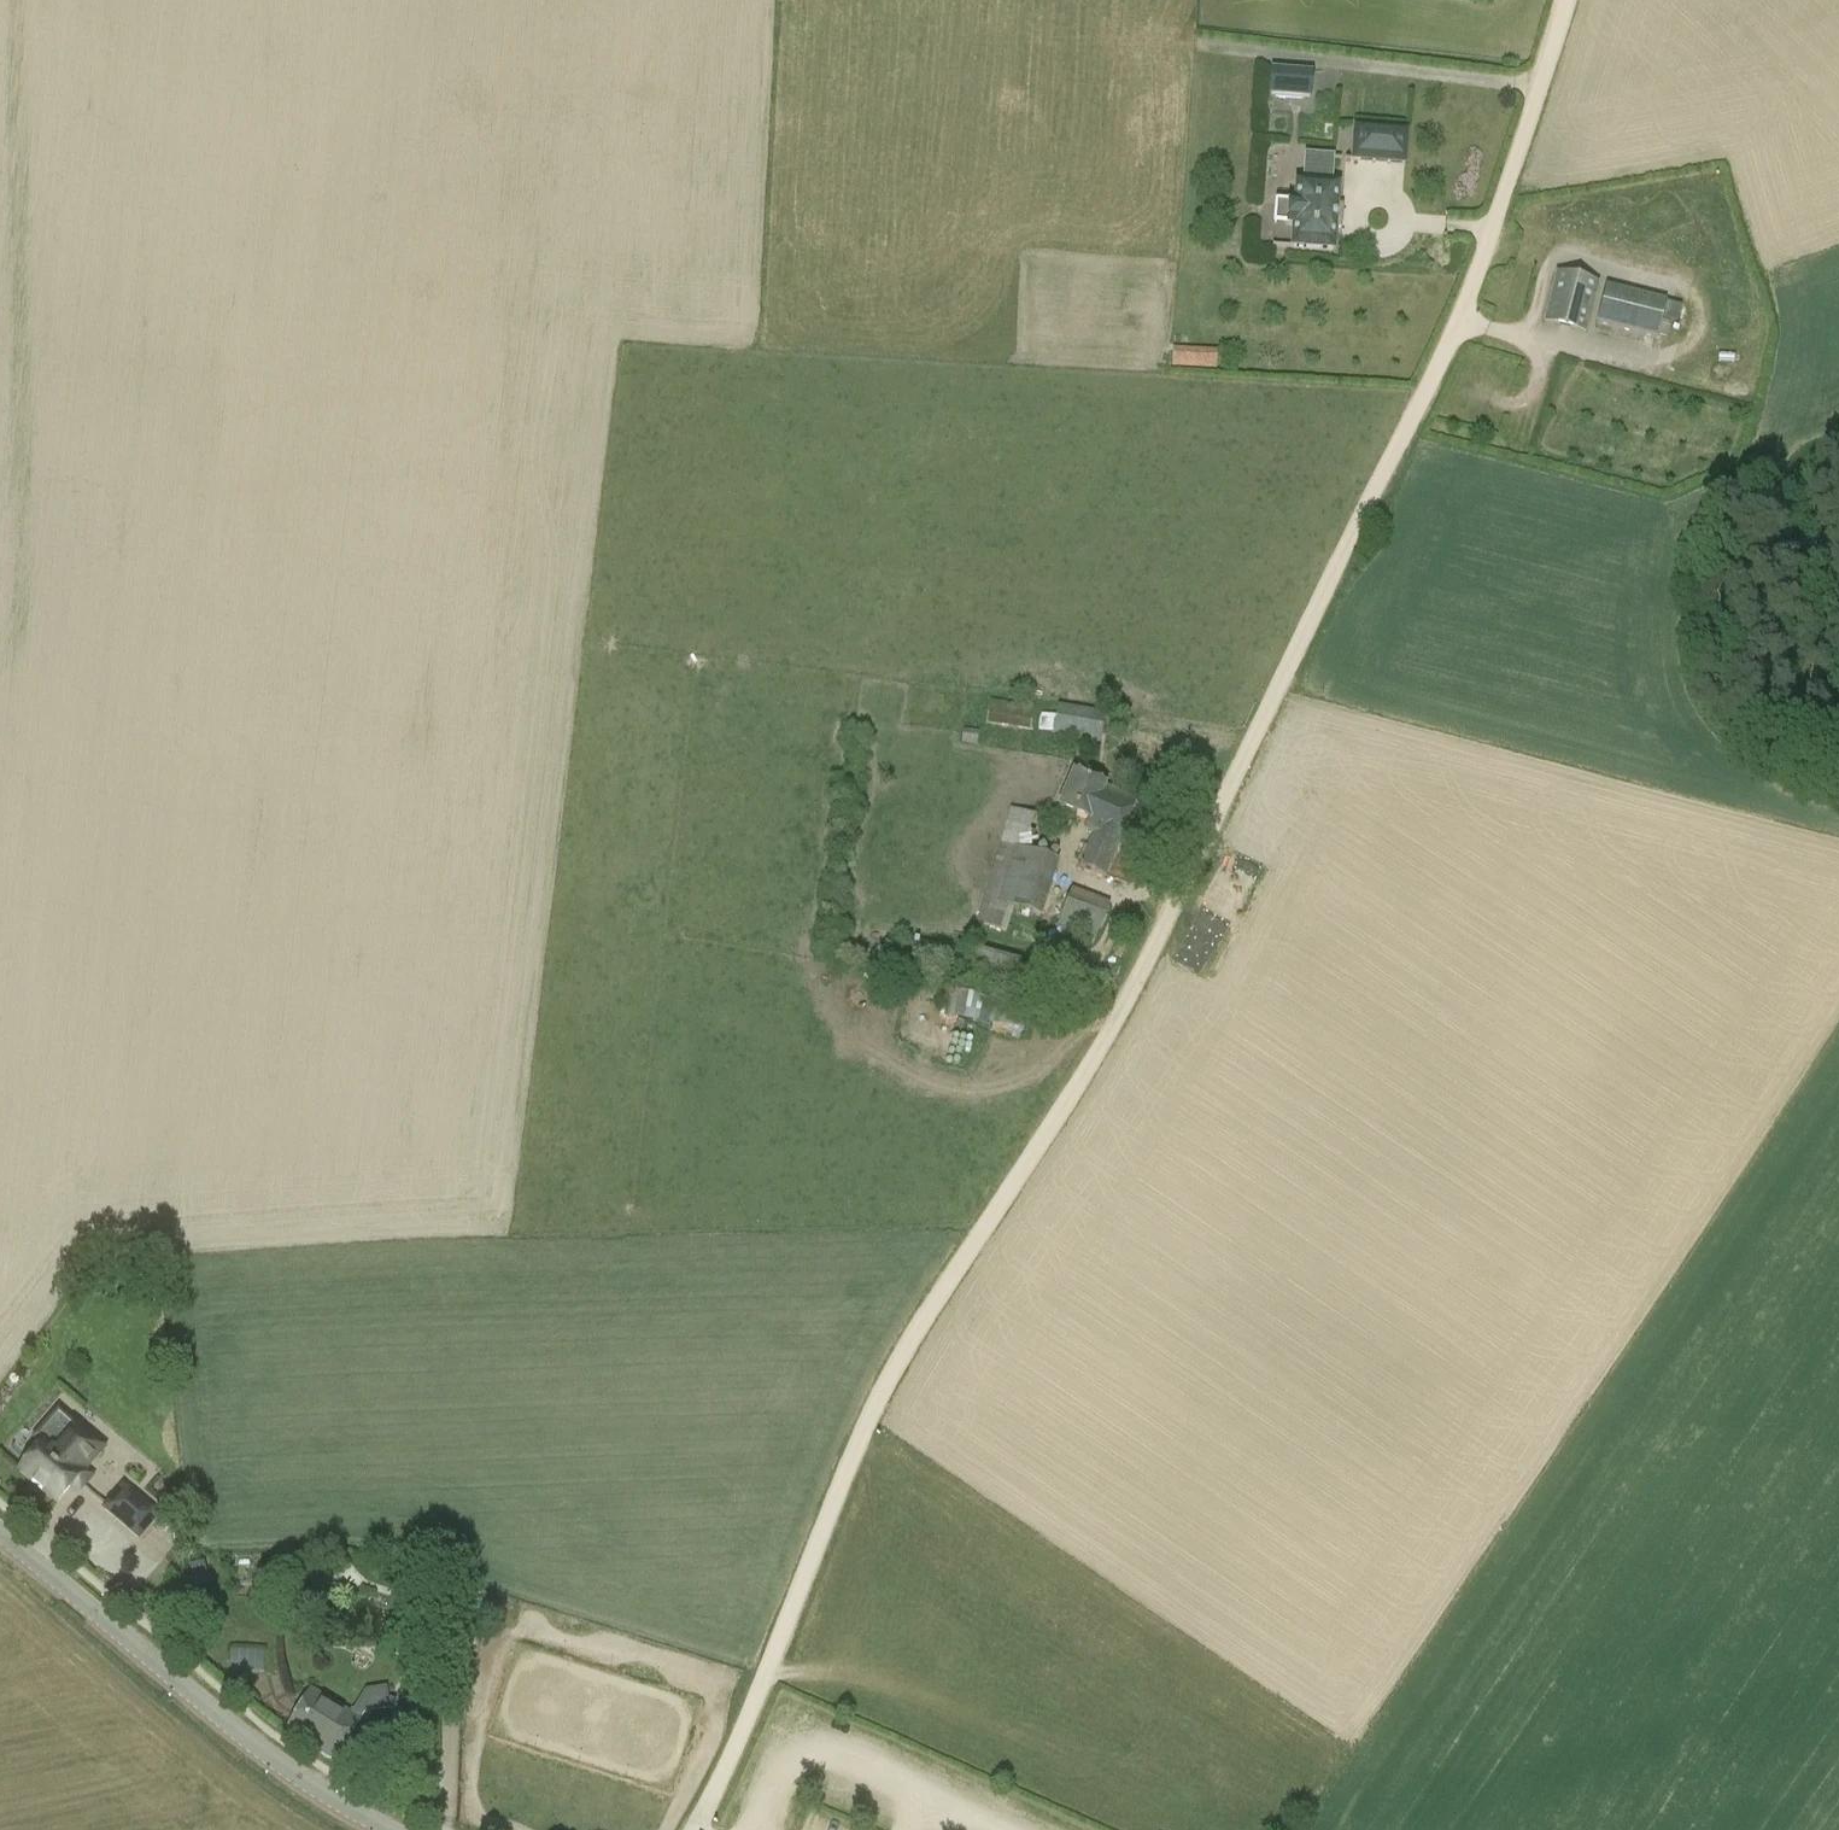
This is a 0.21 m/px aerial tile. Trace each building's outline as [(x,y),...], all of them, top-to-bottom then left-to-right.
[(1268,96),(1310,99),(1312,72),(1270,69),(1268,96)] [(1403,164),(1405,131),(1352,128),(1350,161),(1403,164)] [(1288,203),(1286,225),(1292,226),(1290,248),(1333,251),(1335,229),(1336,207),(1338,185),(1331,184),(1333,157),(1305,155),(1303,182),(1295,182),(1294,203),(1288,203)] [(1579,331),(1591,285),(1549,274),(1537,321),(1579,331)] [(1667,302),(1606,286),(1596,326),(1657,341),(1667,302)] [(1173,352),(1172,368),(1215,370),(1216,354),(1173,352)] [(1030,732),(1035,708),(992,699),(987,723),(1030,732)] [(1105,714),(1058,706),(1056,717),(1041,715),(1038,733),(1053,736),(1053,737),(1099,746),(1105,714)] [(1059,809),(1089,821),(1085,831),(1092,834),(1079,867),(1106,878),(1138,800),(1073,774),(1059,809)] [(1026,848),(1035,814),(1011,808),(980,925),(1007,932),(1014,908),(1044,916),(1060,857),(1026,848)] [(1057,927),(1095,941),(1109,903),(1071,889),(1057,927)] [(903,938),(897,969),(940,978),(946,949),(919,944),(919,942),(903,938)] [(1018,979),(1021,960),(977,953),(974,973),(1018,979)] [(956,989),(950,1017),(984,1025),(991,998),(956,989)] [(41,1447),(19,1474),(56,1505),(69,1489),(77,1480),(86,1487),(94,1478),(85,1470),(104,1448),(74,1422),(73,1423),(66,1418),(57,1410),(32,1439),(41,1447)] [(122,1485),(102,1508),(138,1538),(158,1515),(122,1485)] [(256,1667),(257,1651),(235,1650),(234,1666),(256,1667)] [(387,1729),(390,1730),(389,1734),(392,1736),(375,1764),(400,1779),(419,1749),(410,1744),(413,1737),(421,1739),(431,1706),(397,1696),(396,1701),(388,1699),(387,1687),(365,1690),(351,1714),(311,1690),(286,1732),(335,1762),(360,1720),(364,1715),(388,1711),(392,1712),(387,1729)]
